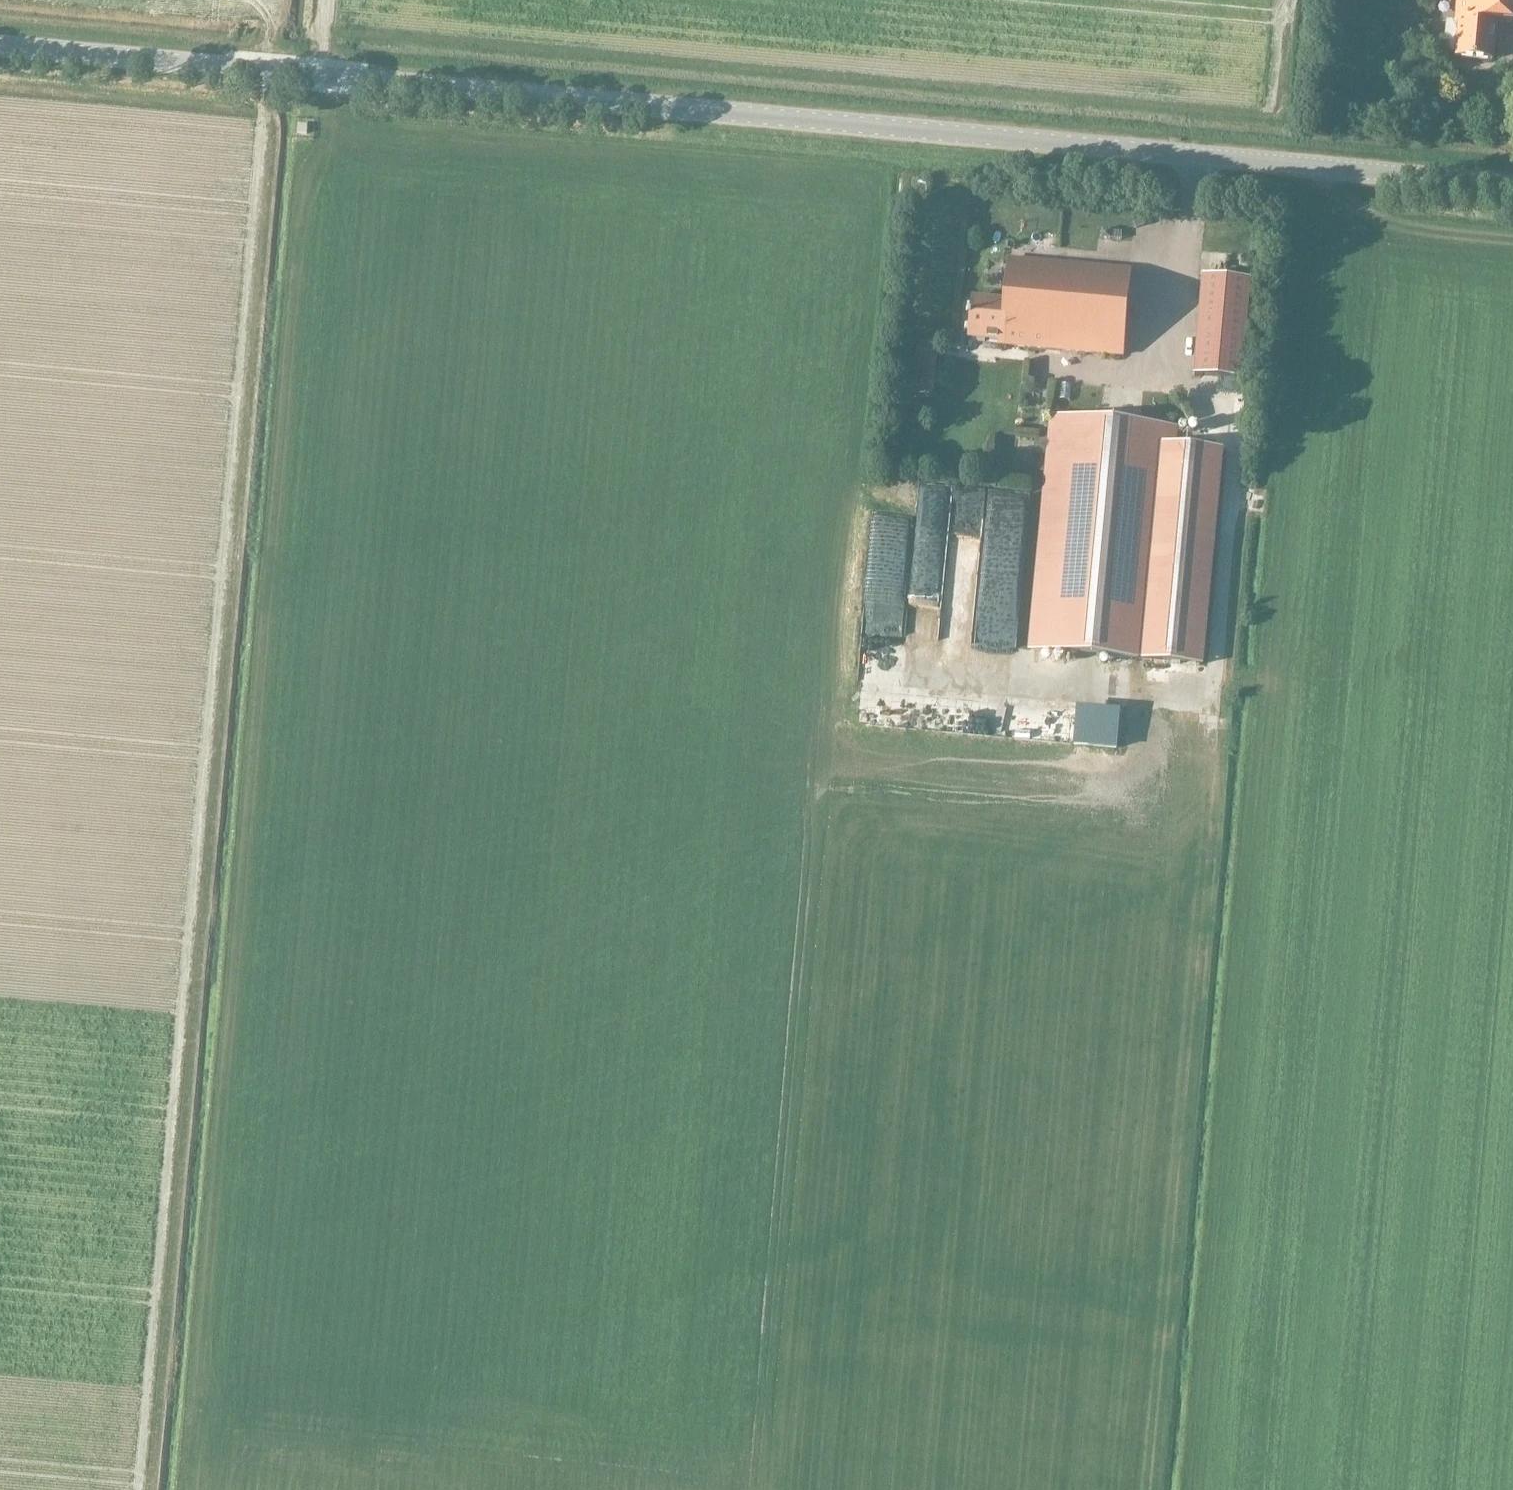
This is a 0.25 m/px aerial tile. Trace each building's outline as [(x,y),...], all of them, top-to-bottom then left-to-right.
[(1492,60),(1495,22),(1512,24),(1512,0),(1458,0),(1456,22),(1447,21),(1444,51),(1458,53),(1457,57),(1492,60)] [(967,337),(1000,339),(999,344),(1122,355),(1130,270),(1007,257),(1003,298),(970,296),(967,337)] [(1251,280),(1202,276),(1194,376),(1241,380),(1251,280)] [(908,376),(907,388),(924,389),(924,376),(908,376)] [(1254,398),(1243,397),(1233,396),(1231,414),(1253,415),(1254,398)] [(1130,400),(1129,409),(1154,410),(1155,401),(1130,400)] [(1053,416),(1031,650),(1200,666),(1221,449),(1172,445),(1174,427),(1053,416)] [(959,529),(972,529),(963,653),(1002,656),(1012,498),(976,495),(975,518),(959,517),(959,529)] [(1230,593),(1218,592),(1216,614),(1228,615),(1230,593)]
